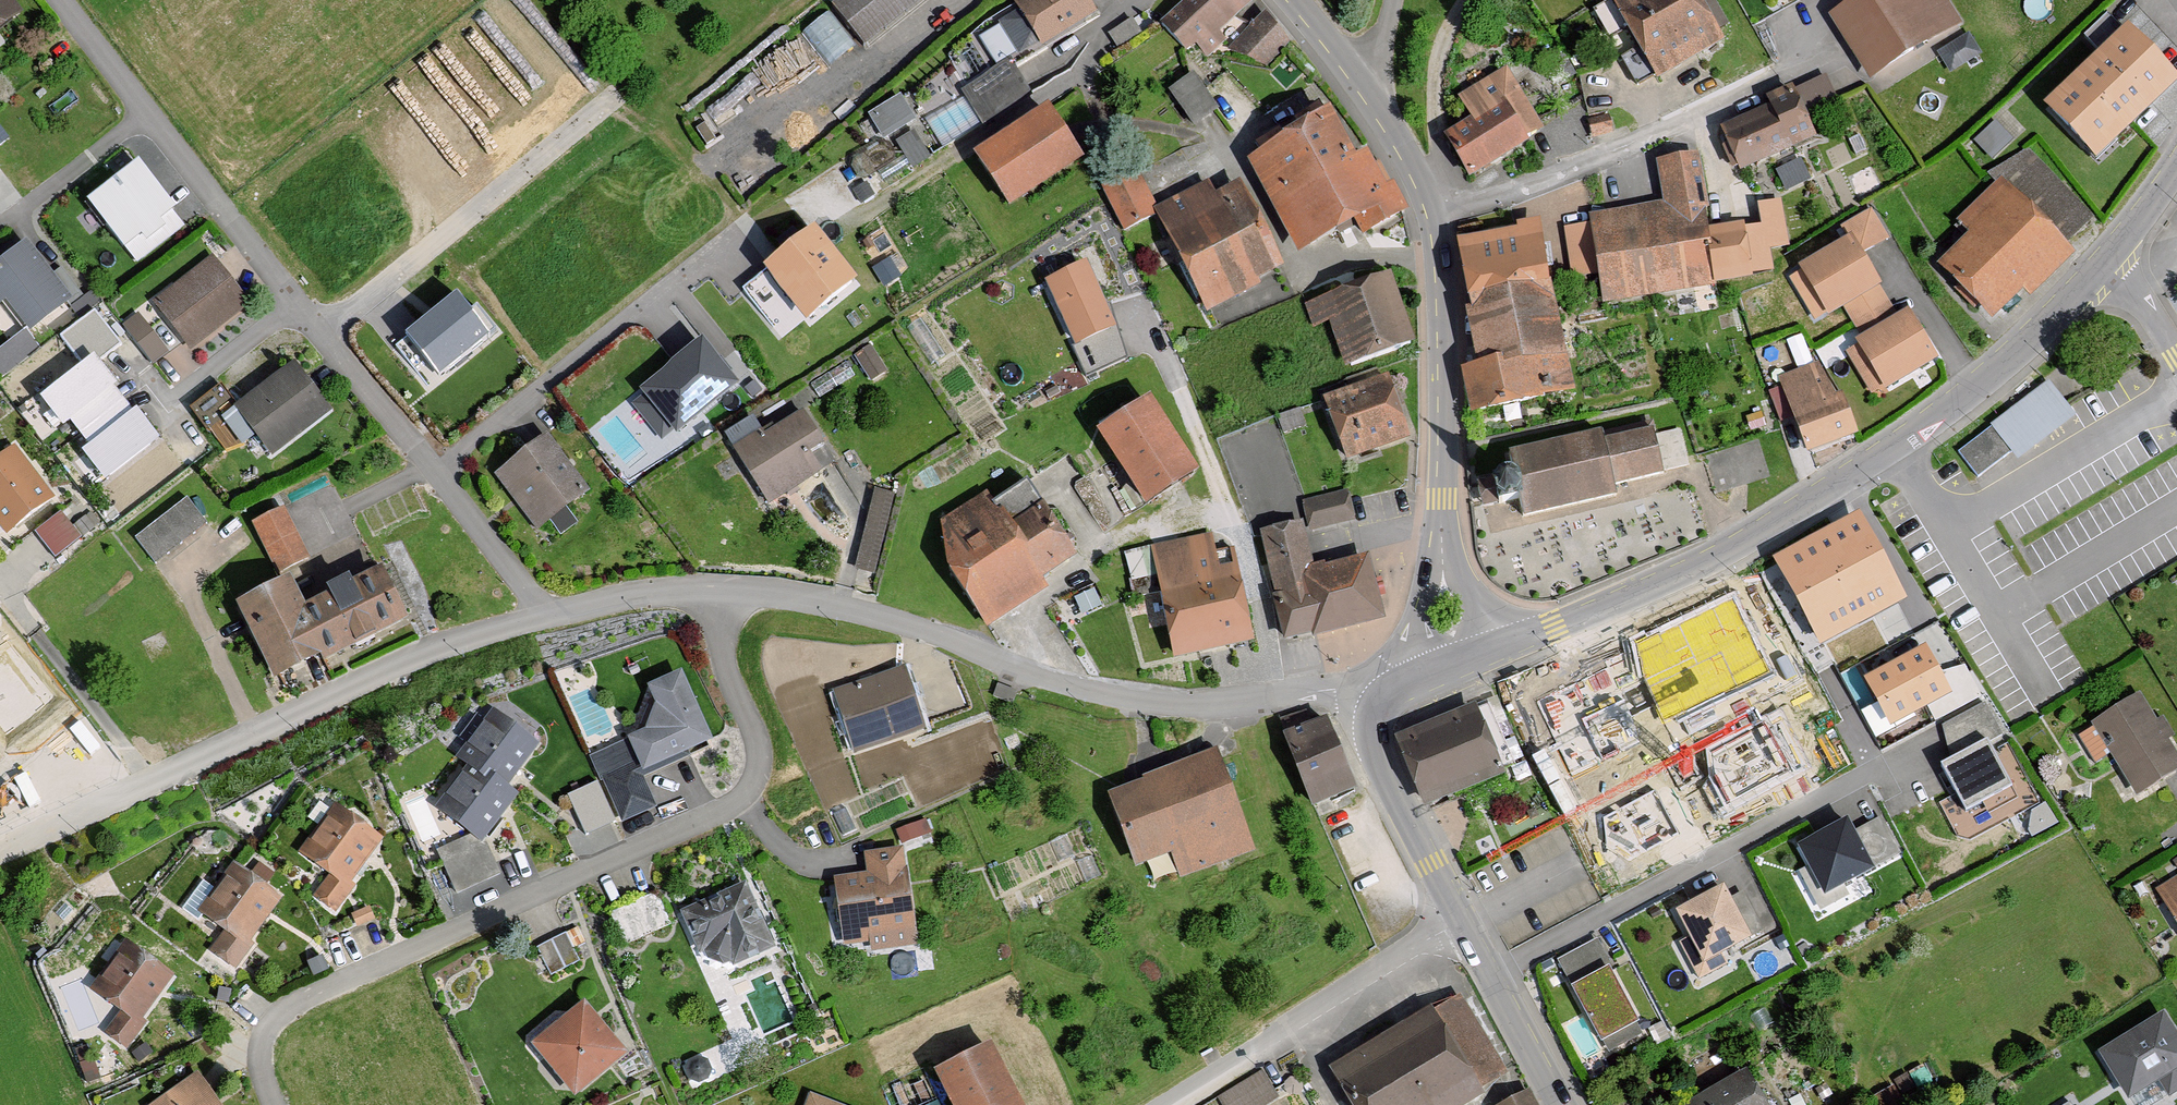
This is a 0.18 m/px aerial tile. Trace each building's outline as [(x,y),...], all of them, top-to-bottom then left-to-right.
[(13,11),(5,0),(0,0),(0,21),(13,11)] [(831,2),(863,41),(914,0),(833,0),(831,2)] [(1016,15),(1038,51),(1092,17),(1081,0),(1041,0),(1016,15)] [(1161,24),(1193,58),(1255,0),(1187,0),(1161,24)] [(1652,78),(1715,43),(1691,0),(1608,0),(1652,78)] [(1827,14),(1868,80),(1957,24),(1942,0),(1850,0),(1827,14)] [(2105,52),(2139,15),(2122,0),(2117,0),(2086,34),(2105,52)] [(809,23),(828,57),(852,44),(832,10),(809,23)] [(1972,30),(1942,47),(1953,66),(1983,48),(1972,30)] [(2169,85),(2124,38),(2062,95),(2107,143),(2169,85)] [(1022,57),(965,78),(979,114),(1035,93),(1022,57)] [(1447,139),(1470,175),(1546,126),(1505,63),(1454,97),(1471,123),(1447,139)] [(1196,120),(1221,104),(1199,68),(1173,83),(1196,120)] [(887,135),(921,114),(906,89),(872,110),(887,135)] [(1792,96),(1716,123),(1731,167),(1808,140),(1792,96)] [(1997,112),(1976,135),(1996,153),(2017,129),(1997,112)] [(1080,161),(1045,113),(973,165),(1007,213),(1080,161)] [(1322,115),(1239,159),(1288,250),(1371,206),(1322,115)] [(918,125),(899,136),(914,162),(933,151),(918,125)] [(1781,165),(1787,182),(1812,172),(1806,156),(1781,165)] [(1661,205),(1585,214),(1596,303),(1752,284),(1745,227),(1702,232),(1693,160),(1656,164),(1661,205)] [(179,199),(150,166),(103,208),(132,241),(179,199)] [(1216,177),(1151,212),(1203,306),(1268,270),(1216,177)] [(2065,254),(1992,177),(1951,216),(1969,234),(1935,266),(1990,324),(2065,254)] [(1471,408),(1575,388),(1540,219),(1458,234),(1477,360),(1464,363),(1471,408)] [(858,281),(814,230),(763,273),(807,324),(858,281)] [(1849,242),(1789,278),(1813,317),(1844,299),(1867,339),(1843,353),(1868,395),(1930,359),(1901,311),(1892,313),(1849,242)] [(37,250),(0,274),(0,278),(34,329),(72,304),(37,250)] [(208,256),(149,302),(187,350),(246,305),(208,256)] [(1115,330),(1086,266),(1046,283),(1075,348),(1115,330)] [(1410,340),(1386,274),(1304,304),(1311,326),(1324,321),(1341,366),(1410,340)] [(18,329),(28,321),(11,298),(0,306),(18,329)] [(488,339),(456,299),(407,340),(439,379),(488,339)] [(141,307),(123,323),(158,359),(175,343),(141,307)] [(0,344),(0,370),(1,371),(39,337),(25,322),(0,344)] [(739,389),(699,342),(641,393),(644,396),(632,407),(663,443),(674,434),(679,440),(739,389)] [(84,356),(31,396),(53,424),(61,418),(80,442),(72,449),(97,481),(149,440),(84,356)] [(1821,361),(1768,382),(1796,451),(1848,430),(1821,361)] [(289,362),(234,406),(270,452),(325,408),(289,362)] [(2070,410),(2043,377),(1984,423),(1987,426),(2007,452),(2011,457),(2070,410)] [(1403,440),(1379,379),(1317,403),(1341,464),(1403,440)] [(1142,393),(1088,428),(1136,503),(1191,468),(1142,393)] [(763,502),(831,462),(800,410),(733,450),(763,502)] [(1649,423),(1501,453),(1514,518),(1611,498),(1609,485),(1658,475),(1657,469),(1686,463),(1679,430),(1652,436),(1649,423)] [(1987,426),(1954,451),(1970,477),(2007,452),(1987,426)] [(540,438),(491,475),(532,531),(582,494),(540,438)] [(0,453),(0,530),(3,534),(51,496),(10,445),(0,453)] [(876,568),(896,488),(878,483),(857,563),(876,568)] [(137,532),(159,558),(211,516),(190,490),(137,532)] [(918,537),(981,631),(1040,592),(1033,581),(1067,558),(1030,502),(1002,521),(983,494),(918,537)] [(289,500),(255,516),(280,570),(314,554),(289,500)] [(36,528),(59,553),(86,529),(64,504),(36,528)] [(1905,593),(1861,512),(1773,559),(1818,641),(1905,593)] [(1284,642),(1382,621),(1376,592),(1370,564),(1367,550),(1307,563),(1299,526),(1261,533),(1284,642)] [(1168,656),(1250,640),(1229,531),(1147,547),(1168,656)] [(324,656),(401,619),(377,569),(299,606),(324,656)] [(262,686),(324,656),(299,606),(283,573),(222,603),(262,686)] [(1721,590),(1664,619),(1687,664),(1744,635),(1721,590)] [(1660,641),(1595,676),(1623,728),(1688,693),(1660,641)] [(1952,690),(1926,642),(1864,675),(1890,724),(1952,690)] [(8,734),(47,706),(5,648),(0,652),(0,723),(8,734)] [(895,661),(822,686),(846,756),(919,732),(895,661)] [(618,824),(655,808),(641,778),(711,746),(676,670),(640,686),(649,705),(641,729),(621,738),(633,763),(597,779),(618,824)] [(1012,685),(995,682),(993,695),(1010,698),(1012,685)] [(2088,724),(2131,797),(2176,770),(2176,764),(2137,695),(2088,724)] [(1457,793),(1505,772),(1476,704),(1399,736),(1428,805),(1457,793)] [(495,705),(460,761),(517,796),(552,741),(495,705)] [(1323,718),(1279,736),(1307,803),(1351,786),(1323,718)] [(1987,744),(1942,770),(1966,817),(2013,792),(1987,744)] [(1212,749),(1100,793),(1130,867),(1165,853),(1176,880),(1252,850),(1243,827),(1212,749)] [(517,796),(460,761),(433,805),(490,840),(517,796)] [(326,802),(294,851),(320,878),(306,900),(337,919),(387,840),(326,802)] [(1845,821),(1796,847),(1823,898),(1872,871),(1845,821)] [(856,870),(828,874),(838,943),(865,940),(866,947),(911,941),(897,844),(853,850),(856,870)] [(284,898),(225,856),(186,911),(223,937),(212,953),(233,969),(284,898)] [(510,893),(495,857),(452,874),(468,911),(510,893)] [(2153,890),(2176,928),(2176,875),(2153,890)] [(741,880),(675,906),(701,971),(767,945),(741,880)] [(673,939),(658,907),(615,927),(630,959),(673,939)] [(1707,910),(1663,931),(1683,973),(1727,952),(1707,910)] [(554,967),(580,952),(566,926),(540,941),(554,967)] [(179,972),(126,935),(88,988),(120,1010),(105,1031),(127,1046),(179,972)] [(1595,953),(1546,979),(1588,1058),(1638,1032),(1595,953)] [(576,999),(522,1040),(567,1098),(620,1057),(576,999)] [(2093,1050),(2123,1100),(2176,1067),(2176,1040),(2159,1010),(2093,1050)] [(1326,1074),(1345,1104),(1460,1104),(1473,1097),(1424,1015),(1326,1074)] [(981,1041),(926,1068),(944,1104),(1012,1104),(981,1041)] [(925,1068),(895,1077),(903,1104),(936,1104),(925,1068)] [(1736,1070),(1673,1104),(1756,1104),(1736,1070)] [(144,1104),(216,1104),(191,1071),(144,1104)] [(1204,1104),(1266,1104),(1275,1099),(1258,1072),(1204,1104)] [(1494,1104),(1532,1104),(1524,1089),(1494,1104)] [(806,1096),(803,1104),(830,1104),(806,1096)]
